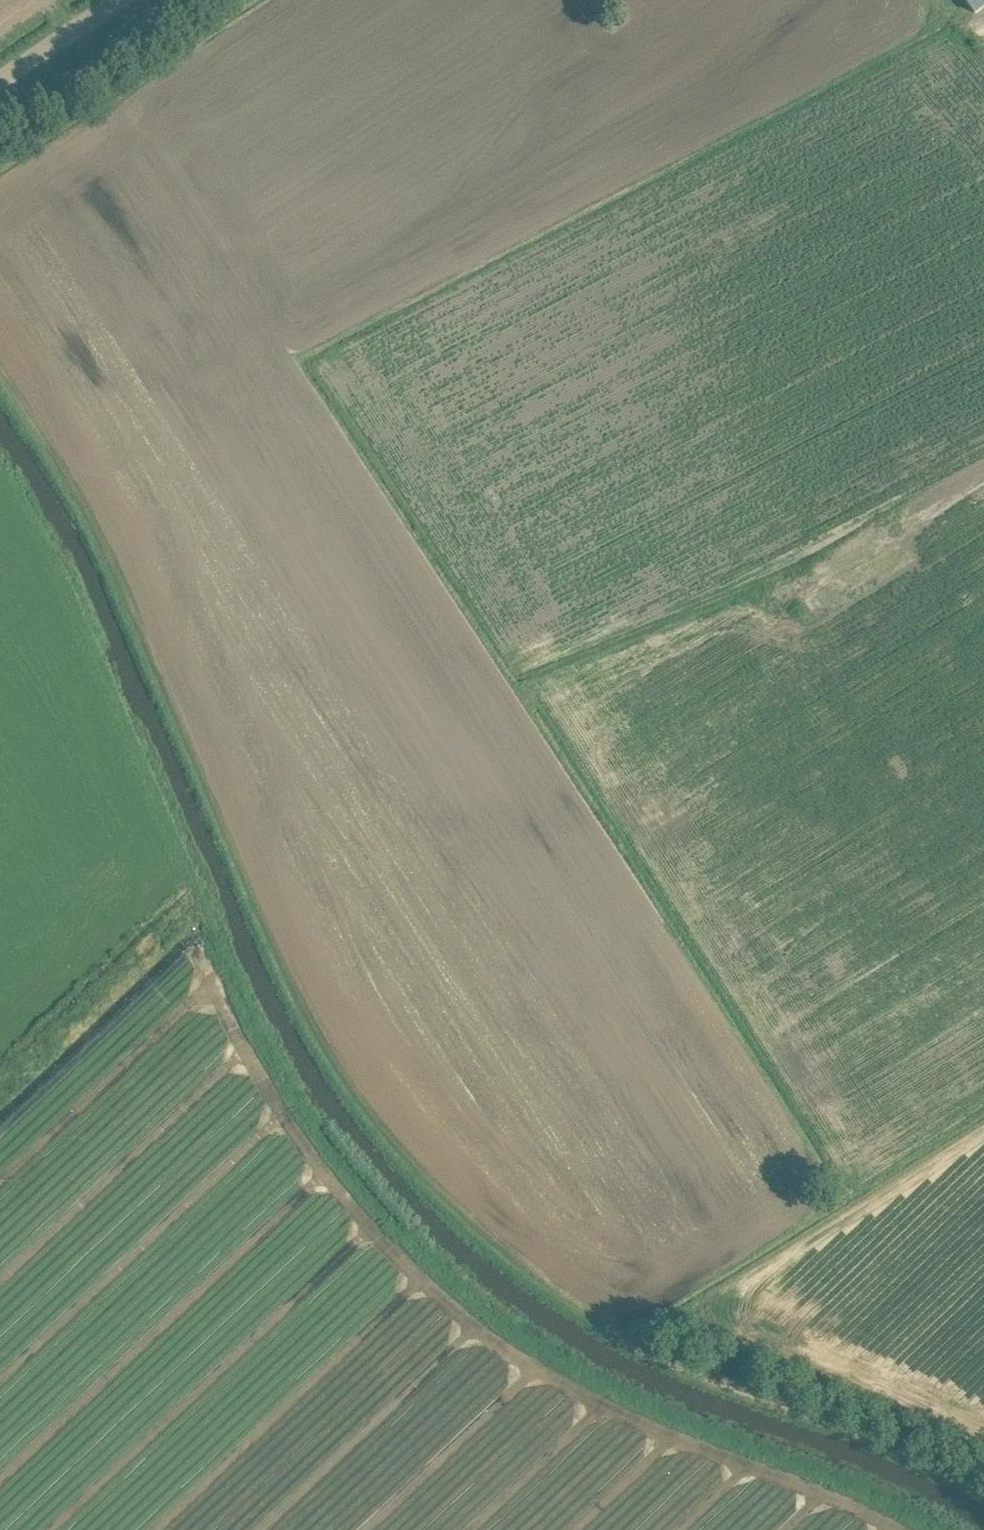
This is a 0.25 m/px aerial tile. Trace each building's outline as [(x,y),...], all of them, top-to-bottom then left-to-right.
[(973,12),(983,4),(983,0),(963,0),(973,12)] [(975,607),(983,623),(983,602),(975,607)] [(972,637),(983,657),(983,629),(972,637)]
